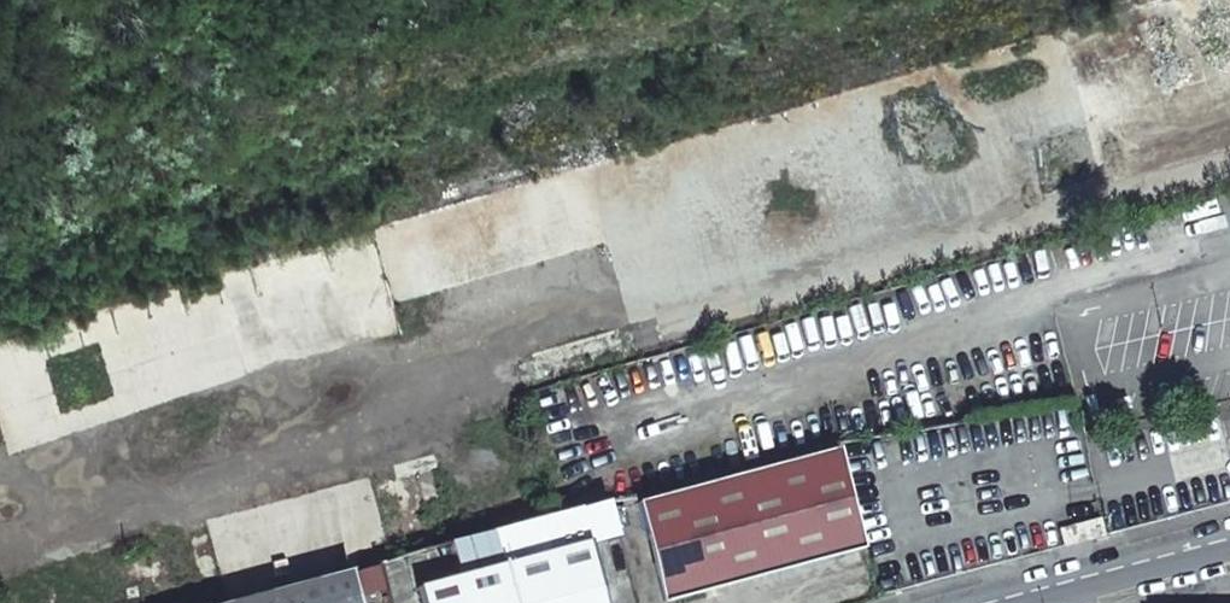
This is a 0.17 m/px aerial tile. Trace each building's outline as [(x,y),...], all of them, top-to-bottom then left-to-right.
[(835,450),(636,502),(662,601),(861,549),(835,450)] [(584,543),(614,535),(605,502),(490,533),(509,602),(601,602),(584,543)] [(1098,519),(1057,530),(1062,548),(1102,537),(1098,519)] [(490,533),(448,545),(457,578),(414,589),(418,602),(509,602),(490,533)] [(237,602),(357,602),(349,571),(237,602)]
